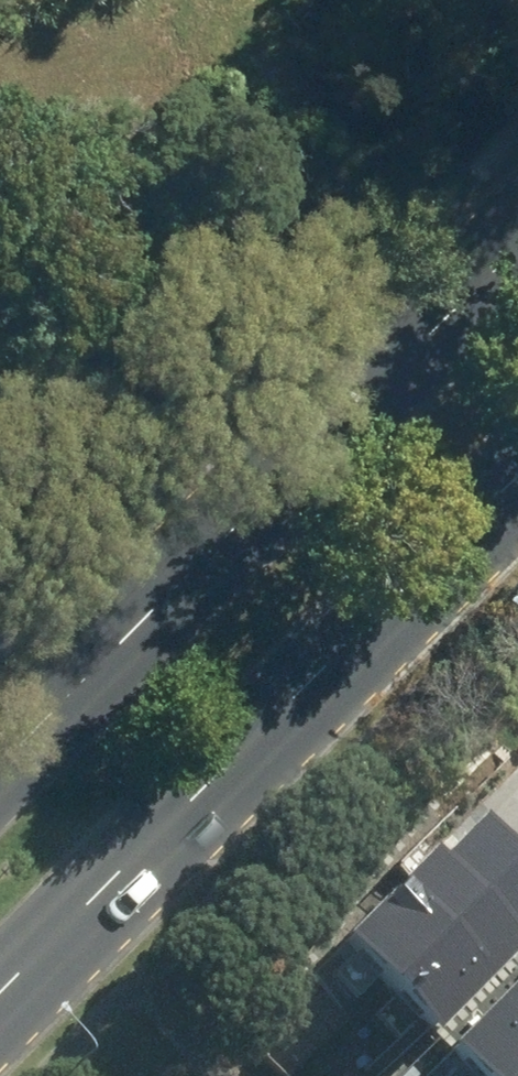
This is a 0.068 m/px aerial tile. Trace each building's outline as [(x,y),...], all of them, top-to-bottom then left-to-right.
[(376,983),(501,862),(467,827),(424,870),(414,860),(332,939),(376,983)] [(501,950),(490,938),(517,911),(517,880),(501,862),(376,983),(419,1028),(501,950)] [(517,1060),(517,972),(439,1050),(465,1075),(502,1075),(517,1060)]
